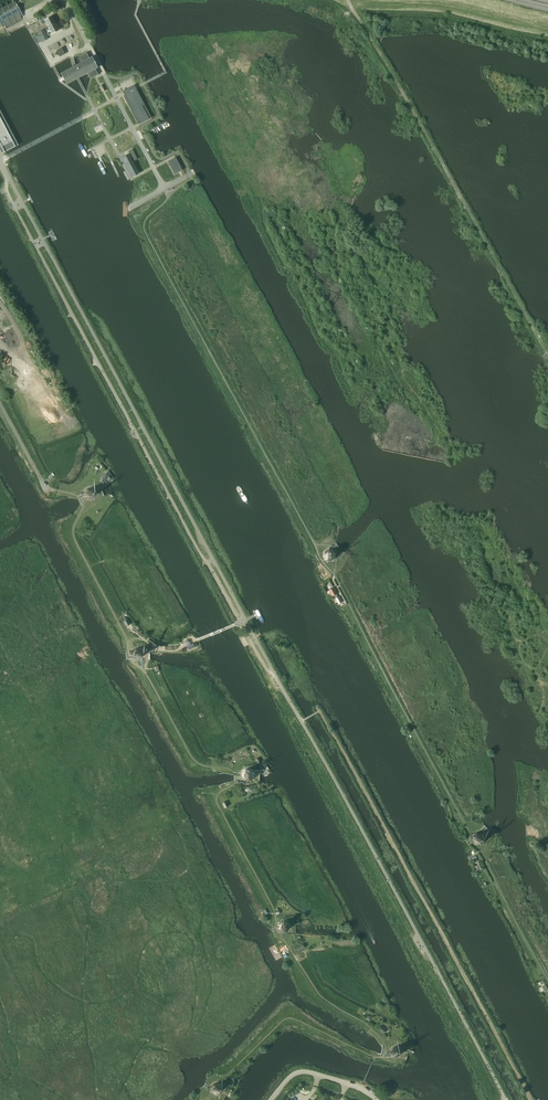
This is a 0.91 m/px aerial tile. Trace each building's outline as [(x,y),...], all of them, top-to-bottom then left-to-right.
[(2,27),(3,27),(1,24),(3,23),(6,29),(22,20),(19,15),(22,14),(23,16),(16,2),(14,4),(12,0),(11,0),(13,4),(8,6),(6,2),(8,7),(3,9),(1,5),(3,9),(0,11),(0,23),(2,27)] [(45,22),(48,27),(56,23),(52,16),(44,20),(41,22),(42,24),(45,22)] [(56,23),(48,27),(50,31),(47,33),(48,35),(51,33),(51,34),(59,30),(56,23)] [(56,50),(59,57),(65,54),(61,48),(56,50)] [(72,67),(61,73),(64,79),(66,84),(78,78),(87,73),(90,78),(98,74),(95,69),(97,67),(92,57),(89,58),(86,53),(79,57),(82,62),(75,65),(74,66),(72,67)] [(125,95),(123,96),(127,103),(138,123),(149,118),(142,105),(143,105),(135,90),(125,95)] [(0,117),(0,145),(1,146),(14,139),(1,116),(0,117)] [(129,153),(121,158),(125,165),(131,177),(138,174),(129,157),(131,157),(133,161),(137,159),(132,149),(128,151),(129,153)] [(175,157),(167,161),(174,174),(182,170),(175,157)] [(103,479),(105,482),(106,483),(111,479),(113,478),(108,472),(107,473),(107,474),(102,478),(103,479)] [(87,498),(89,499),(90,499),(92,498),(94,498),(95,496),(96,495),(96,493),(96,491),(96,490),(94,488),(93,488),(91,487),(89,488),(87,488),(86,490),(85,491),(85,493),(85,495),(86,497),(87,498)] [(324,556),(327,560),(331,561),(335,558),(336,553),(333,550),(333,549),(331,549),(331,548),(330,549),(328,549),(324,552),(324,556)] [(335,599),(334,599),(336,603),(338,602),(339,604),(343,601),(340,596),(338,597),(336,594),(338,593),(334,587),(329,590),(332,595),(333,595),(335,599)] [(134,657),(135,658),(136,659),(138,659),(140,659),(141,658),(142,657),(143,655),(144,654),(143,652),(143,650),(142,649),(140,648),(138,648),(136,648),(135,649),(133,650),(133,652),(132,653),(133,655),(133,656),(134,657)] [(241,774),(242,776),(242,777),(242,778),(244,779),(246,780),(248,780),(250,779),(251,778),(253,776),(253,774),(253,772),(252,770),(250,769),(249,768),(246,768),(245,769),(243,770),(242,772),(241,774)] [(474,840),(477,843),(482,843),(485,840),(485,836),(482,833),(479,832),(478,832),(474,835),(474,840)] [(477,864),(474,866),(477,870),(483,867),(480,861),(477,863),(477,864)] [(279,929),(281,931),(282,932),(284,932),(286,932),(287,931),(289,930),(289,928),(290,926),(290,925),(289,923),(288,922),(286,921),(284,920),(283,921),(281,921),(279,923),(279,924),(278,926),(279,928),(279,929)] [(392,1055),(392,1056),(393,1057),(395,1057),(396,1057),(398,1057),(399,1056),(400,1055),(401,1054),(402,1053),(402,1051),(401,1050),(400,1048),(399,1047),(398,1046),(396,1046),(394,1046),(393,1047),(392,1048),(391,1050),(390,1051),(391,1053),(391,1054),(392,1055)] [(210,1088),(210,1090),(211,1091),(211,1092),(213,1093),(214,1094),(216,1094),(218,1094),(220,1093),(221,1091),(222,1090),(222,1088),(222,1087),(221,1085),(220,1084),(218,1083),(217,1083),(215,1083),(213,1083),(212,1084),(211,1086),(210,1088)]
